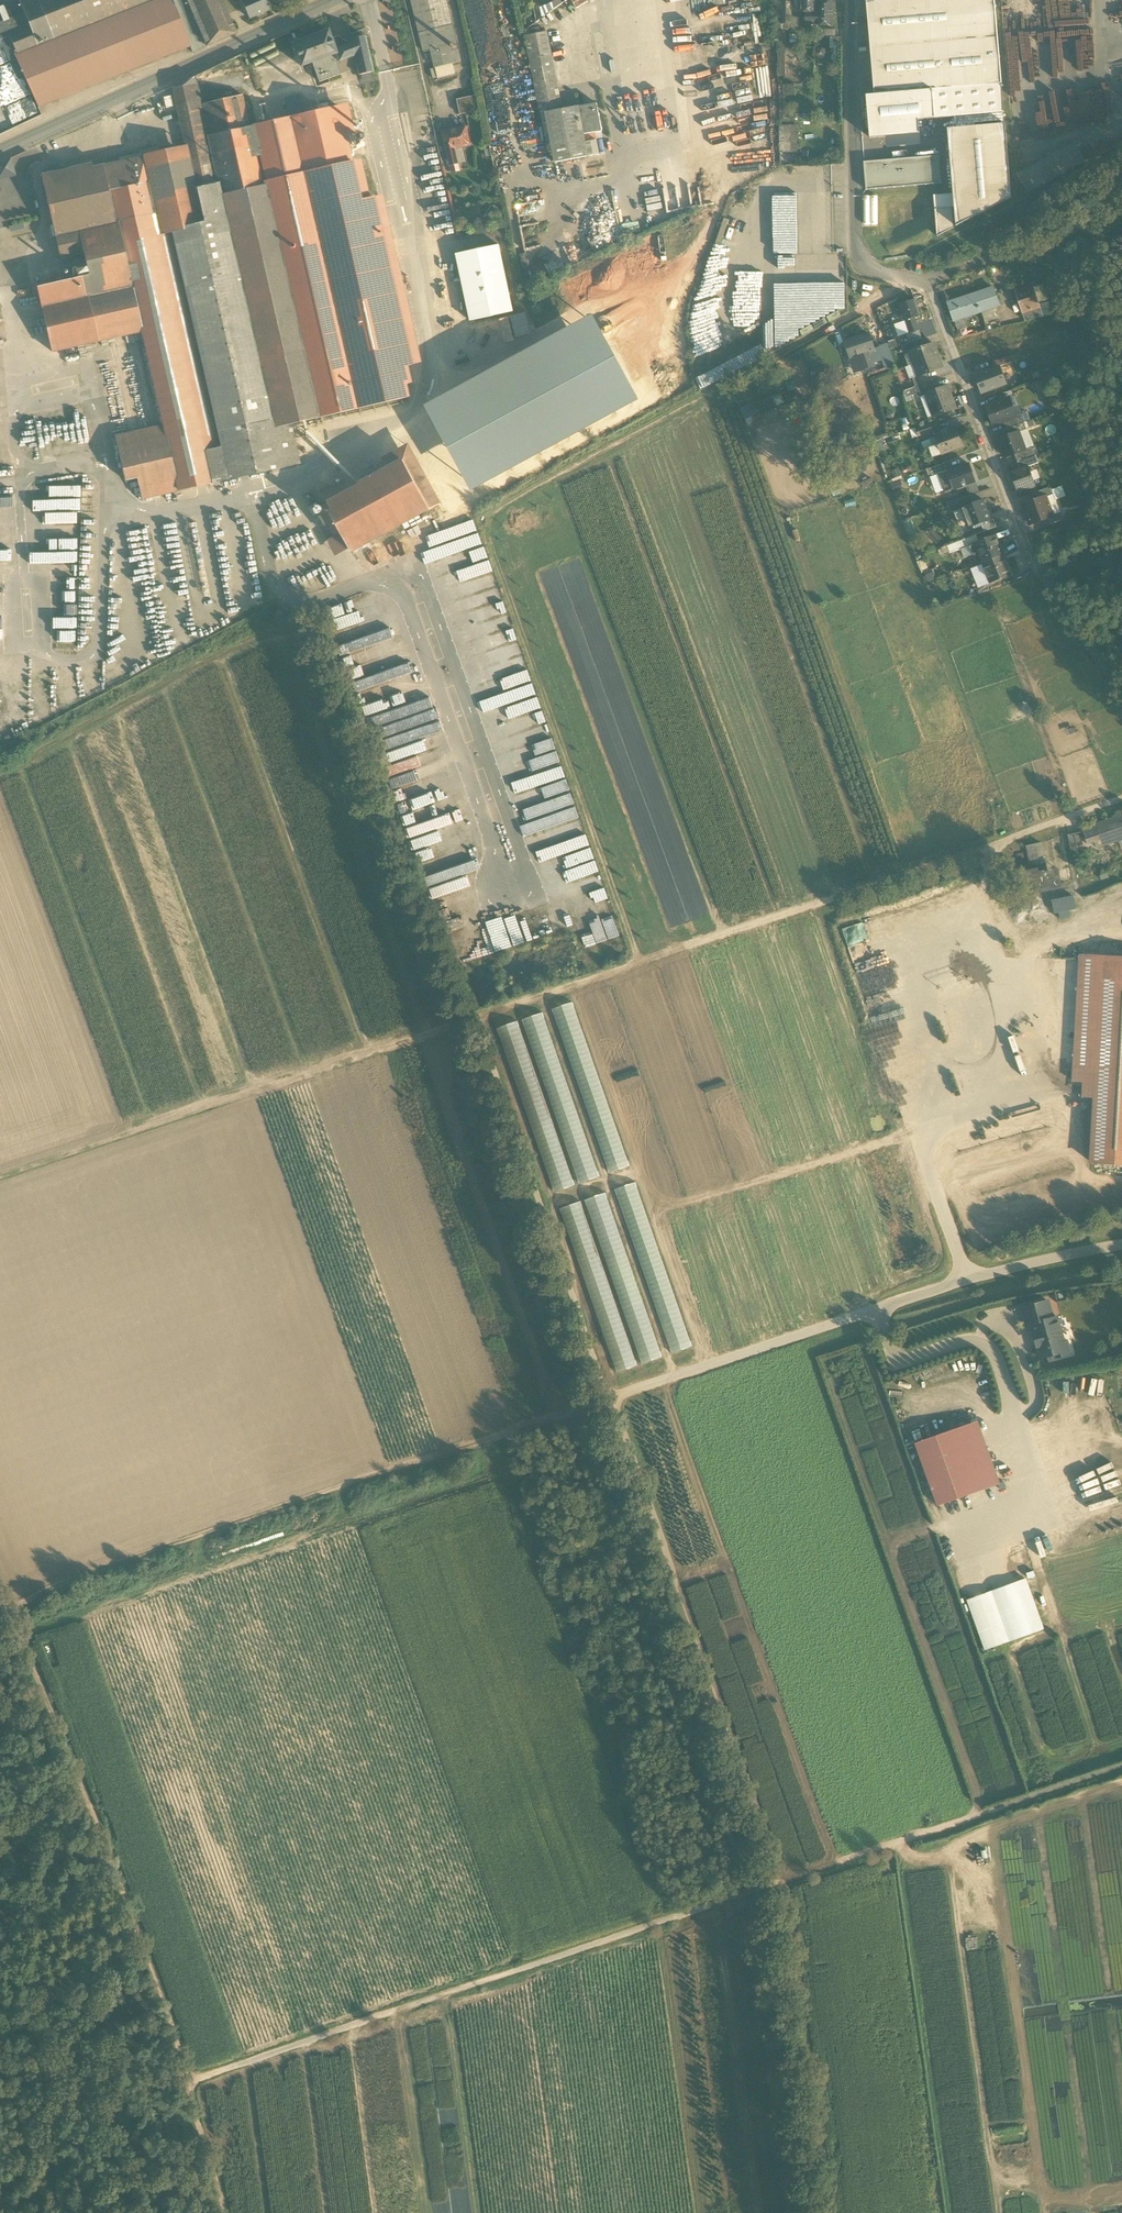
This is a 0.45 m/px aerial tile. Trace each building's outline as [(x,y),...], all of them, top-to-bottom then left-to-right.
[(16,53),(150,0),(19,0),(20,3),(24,13),(30,28),(9,36),(16,53)] [(16,53),(14,54),(23,74),(38,107),(40,106),(190,47),(192,53),(236,33),(221,0),(150,0),(16,53)] [(249,19),(270,10),(266,0),(241,0),(249,19)] [(436,68),(453,64),(460,62),(445,0),(412,0),(424,52),(431,50),(436,68)] [(782,12),(791,12),(791,0),(782,0),(782,3),(782,12)] [(806,12),(817,12),(817,2),(817,0),(799,0),(799,2),(802,2),(802,12),(806,12)] [(994,0),(877,0),(867,1),(875,95),(1002,84),(994,0)] [(833,2),(817,2),(817,12),(806,12),(806,25),(817,25),(833,26),(833,2)] [(791,24),(791,12),(782,12),(782,18),(782,24),(791,24)] [(9,36),(30,28),(24,13),(0,22),(0,40),(9,36)] [(301,66),(312,63),(324,58),(327,66),(337,63),(354,56),(352,43),(335,49),(331,39),(328,31),(292,44),(301,66)] [(544,137),(550,136),(546,113),(562,110),(547,31),(525,36),(544,137)] [(9,36),(0,40),(0,48),(2,47),(7,56),(6,57),(17,78),(23,74),(14,54),(16,53),(9,36)] [(338,36),(331,39),(335,49),(352,43),(351,40),(345,42),(338,36)] [(351,40),(352,43),(354,56),(356,66),(358,76),(372,72),(364,37),(351,40)] [(354,56),(337,63),(340,72),(356,66),(354,56)] [(341,74),(340,72),(337,63),(327,66),(324,58),(312,63),(319,82),(341,74)] [(455,74),(453,64),(436,68),(438,78),(455,74)] [(178,115),(184,141),(207,136),(221,195),(169,207),(167,210),(213,417),(269,405),(274,428),(290,424),(320,417),(301,336),(299,336),(250,126),(249,127),(248,121),(244,101),(242,95),(201,104),(195,76),(172,87),(178,115)] [(919,134),(918,120),(1004,113),(1002,84),(875,95),(866,95),(870,138),(887,136),(919,134)] [(457,100),(460,115),(479,111),(476,96),(457,100)] [(348,104),(338,106),(345,136),(355,134),(348,104)] [(597,104),(578,107),(584,135),(595,133),(602,132),(597,104)] [(338,106),(250,126),(299,336),(301,336),(320,417),(407,398),(404,385),(410,384),(406,366),(411,365),(394,293),(402,291),(400,280),(392,282),(390,276),(399,274),(395,260),(397,260),(396,258),(398,258),(393,240),(392,240),(392,239),(382,241),(372,197),(370,198),(359,200),(350,162),(345,136),(338,106)] [(599,155),(595,133),(584,135),(578,107),(562,110),(546,113),(550,136),(555,163),(599,155)] [(1005,124),(948,129),(956,226),(1011,198),(1005,124)] [(782,126),(783,154),(800,153),(799,126),(782,126)] [(443,132),(451,166),(456,165),(458,164),(455,149),(470,145),(466,127),(443,132)] [(887,136),(888,147),(919,145),(919,134),(887,136)] [(294,439),(290,424),(274,428),(269,405),(213,417),(167,210),(169,207),(221,195),(207,136),(184,141),(185,145),(187,157),(168,162),(166,150),(158,152),(141,155),(142,158),(132,160),(132,161),(93,169),(92,165),(42,176),(60,258),(84,253),(86,264),(85,265),(86,270),(82,271),(82,274),(82,277),(37,287),(52,352),(142,331),(163,425),(115,437),(125,480),(137,477),(142,499),(300,464),(294,439)] [(185,145),(158,152),(166,150),(168,162),(187,157),(185,145)] [(1071,145),(1017,173),(1028,193),(1081,164),(1071,145)] [(939,156),(864,162),(866,190),(941,184),(939,156)] [(11,158),(0,163),(0,178),(15,174),(11,158)] [(361,159),(350,162),(359,200),(370,198),(361,159)] [(382,195),(372,197),(382,241),(392,239),(382,195)] [(952,208),(935,209),(937,236),(954,228),(952,208)] [(863,214),(863,223),(873,223),(873,214),(863,214)] [(499,245),(456,254),(470,321),(513,312),(499,245)] [(1025,259),(1027,266),(1037,263),(1034,256),(1025,259)] [(420,363),(400,274),(399,274),(390,276),(392,282),(400,280),(402,291),(394,293),(411,365),(420,363)] [(1043,284),(1033,288),(1038,303),(1048,300),(1043,284)] [(1015,291),(1022,313),(1040,308),(1039,304),(1038,303),(1033,288),(1032,285),(1015,291)] [(948,303),(954,321),(955,321),(964,317),(982,312),(995,307),(999,306),(993,288),(948,303)] [(1040,308),(1043,317),(1065,312),(1062,299),(1039,304),(1040,308)] [(895,324),(899,337),(906,335),(919,330),(915,318),(920,316),(915,300),(899,305),(905,321),(895,324)] [(995,307),(982,312),(985,323),(998,319),(995,307)] [(1043,317),(1040,308),(1022,313),(1025,321),(1043,317)] [(426,407),(432,408),(592,322),(594,315),(426,407)] [(594,315),(592,322),(634,399),(640,400),(594,315)] [(964,317),(955,321),(958,330),(968,327),(964,317)] [(520,321),(475,342),(480,353),(525,332),(520,321)] [(432,408),(474,486),(634,399),(592,322),(432,408)] [(884,331),(888,344),(890,349),(897,347),(892,328),(884,331)] [(901,345),(905,355),(910,353),(910,352),(918,349),(915,341),(922,339),(922,338),(919,330),(906,335),(909,343),(901,345)] [(858,355),(863,370),(874,366),(873,363),(872,360),(869,352),(874,350),(868,334),(846,342),(851,358),(858,355)] [(884,359),(886,367),(894,364),(890,349),(888,344),(880,346),(880,348),(884,359)] [(910,353),(914,364),(938,356),(934,344),(918,349),(910,352),(910,353)] [(880,348),(874,350),(876,359),(872,360),(873,363),(884,359),(880,348)] [(910,353),(905,355),(909,366),(914,364),(910,353)] [(858,355),(851,358),(856,372),(863,370),(858,355)] [(942,368),(938,356),(914,364),(918,376),(927,373),(942,368)] [(992,362),(994,369),(1000,367),(1012,362),(1010,356),(992,362)] [(912,378),(918,376),(914,364),(909,366),(906,367),(910,379),(912,378)] [(994,369),(975,376),(981,393),(1006,384),(1000,367),(994,369)] [(933,380),(930,381),(927,373),(918,376),(912,378),(915,386),(914,387),(916,394),(918,398),(920,397),(927,395),(926,394),(936,391),(933,380)] [(812,376),(812,389),(825,389),(825,376),(812,376)] [(1039,381),(1032,384),(1036,394),(1043,392),(1039,381)] [(916,394),(914,387),(903,391),(907,402),(912,400),(910,396),(916,394)] [(927,395),(934,416),(955,409),(951,398),(949,398),(946,388),(947,388),(947,387),(936,391),(926,394),(927,395)] [(999,402),(1009,398),(1007,392),(996,396),(999,402)] [(934,416),(927,395),(920,397),(928,418),(934,416)] [(1015,396),(1009,398),(1012,408),(1015,416),(1016,416),(1021,415),(1022,414),(1015,396)] [(986,407),(993,425),(1003,422),(1013,418),(1012,417),(1009,409),(1012,408),(1009,398),(999,402),(986,407)] [(640,400),(634,399),(474,486),(472,492),(640,400)] [(472,492),(474,486),(432,408),(426,407),(472,492)] [(1024,423),(1021,415),(1016,416),(1015,416),(1012,417),(1013,418),(1003,422),(1006,429),(1011,428),(1013,434),(1018,432),(1018,433),(1026,430),(1024,423)] [(915,429),(918,437),(933,432),(930,424),(915,429)] [(842,454),(833,428),(820,432),(829,458),(842,454)] [(934,437),(935,438),(930,440),(932,447),(929,449),(932,458),(963,446),(956,429),(934,437)] [(1026,430),(1018,433),(1025,450),(1032,447),(1034,447),(1027,429),(1026,430)] [(998,439),(1005,458),(1014,454),(1025,450),(1018,433),(1018,432),(1013,434),(998,439)] [(1056,447),(1062,445),(1060,435),(1053,437),(1056,447)] [(873,442),(877,453),(885,450),(881,439),(873,442)] [(923,451),(929,449),(932,447),(930,440),(921,443),(923,451)] [(383,460),(388,469),(404,461),(430,510),(439,504),(408,446),(383,460)] [(1017,462),(1035,455),(1032,447),(1025,450),(1014,454),(1017,462)] [(1036,455),(1035,455),(1017,462),(1020,470),(1038,463),(1036,455)] [(349,490),(325,503),(337,525),(334,527),(331,529),(335,536),(341,533),(350,549),(352,552),(430,510),(404,461),(388,469),(349,490)] [(948,471),(948,472),(951,471),(947,462),(929,468),(932,477),(938,474),(948,471)] [(948,472),(947,472),(954,490),(966,486),(976,482),(970,464),(951,471),(948,472)] [(1011,473),(1018,492),(1035,486),(1033,481),(1030,472),(1028,467),(1011,473)] [(892,471),(895,479),(902,476),(899,468),(892,471)] [(1037,469),(1030,472),(1033,481),(1040,478),(1037,469)] [(948,471),(938,474),(944,491),(945,493),(954,490),(947,472),(948,472),(948,471)] [(938,474),(932,477),(930,477),(936,494),(944,491),(938,474)] [(320,494),(325,503),(349,490),(344,481),(320,494)] [(900,481),(891,484),(893,493),(903,490),(900,481)] [(976,482),(966,486),(969,495),(972,495),(980,492),(976,482)] [(1053,495),(1054,494),(1056,500),(1066,496),(1062,486),(1051,490),(1053,495)] [(1031,494),(1034,501),(1045,497),(1053,495),(1051,490),(1050,487),(1031,494)] [(1054,494),(1053,495),(1045,497),(1052,516),(1060,513),(1056,500),(1054,494)] [(948,503),(951,512),(962,508),(962,507),(975,503),(972,495),(969,495),(948,503)] [(1023,505),(1030,525),(1047,518),(1052,516),(1045,497),(1034,501),(1023,505)] [(969,528),(970,528),(974,527),(974,529),(987,524),(986,522),(991,521),(987,510),(986,511),(982,501),(983,501),(983,500),(975,503),(962,507),(962,508),(965,516),(964,517),(964,518),(966,518),(969,528)] [(319,507),(331,529),(334,527),(337,525),(325,503),(319,507)] [(962,508),(951,512),(958,532),(969,528),(966,518),(964,518),(964,517),(965,516),(962,508)] [(934,519),(940,521),(943,513),(938,511),(934,519)] [(1047,518),(1050,524),(1062,520),(1060,513),(1052,516),(1047,518)] [(931,528),(926,533),(937,544),(942,539),(931,528)] [(336,557),(350,549),(341,533),(335,536),(327,541),(336,557)] [(969,547),(972,555),(979,553),(975,543),(978,541),(976,535),(947,546),(950,552),(951,554),(961,550),(969,547)] [(979,553),(982,563),(1003,556),(1003,555),(1001,556),(998,548),(1000,548),(995,535),(978,541),(975,543),(979,553)] [(940,555),(950,552),(947,546),(938,550),(940,555)] [(972,555),(969,547),(961,550),(964,558),(972,555)] [(1011,576),(1003,556),(982,563),(991,584),(1011,576)] [(924,572),(924,571),(928,569),(924,559),(917,562),(921,573),(924,572)] [(924,572),(928,582),(934,580),(933,577),(935,576),(932,569),(930,570),(929,569),(928,569),(924,571),(924,572)] [(976,588),(978,594),(989,590),(987,584),(976,588)] [(1103,846),(1119,841),(1121,840),(1121,815),(1082,829),(1087,844),(1094,842),(1101,840),(1103,846)] [(1068,835),(1072,855),(1078,853),(1077,847),(1083,845),(1080,833),(1068,835)] [(1096,848),(1103,846),(1101,840),(1094,842),(1096,848)] [(1030,866),(1043,864),(1046,863),(1042,843),(1026,847),(1030,866)] [(1061,884),(1058,869),(1045,872),(1038,873),(1037,870),(1020,874),(1025,893),(1061,884)] [(1076,909),(1073,896),(1052,900),(1055,914),(1059,913),(1069,910),(1076,909)] [(1069,910),(1059,913),(1060,920),(1071,918),(1069,910)] [(1121,1164),(1121,958),(1080,956),(1074,1069),(1096,1070),(1094,1098),(1091,1162),(1121,1164)] [(626,1168),(577,1001),(556,1008),(604,1174),(626,1168)] [(594,1179),(547,1011),(526,1017),(573,1185),(594,1179)] [(552,1192),(572,1186),(518,1020),(498,1027),(552,1192)] [(1096,1070),(1074,1069),(1073,1081),(1083,1082),(1082,1097),(1094,1098),(1096,1070)] [(689,1348),(640,1181),(618,1187),(667,1354),(689,1348)] [(657,1359),(609,1192),(589,1197),(637,1365),(657,1359)] [(615,1373),(635,1366),(582,1200),(562,1207),(615,1373)] [(1022,1308),(1025,1316),(1050,1309),(1048,1301),(1022,1308)] [(1037,1346),(1041,1358),(1061,1352),(1062,1356),(1071,1353),(1068,1340),(1063,1341),(1057,1317),(1052,1318),(1050,1309),(1025,1316),(1027,1325),(1031,1324),(1034,1333),(1037,1335),(1039,1343),(1037,1346)] [(978,1421),(957,1428),(975,1478),(995,1471),(978,1421)] [(974,1478),(975,1478),(957,1428),(915,1443),(933,1493),(974,1478)] [(975,1478),(974,1478),(979,1491),(1000,1484),(995,1471),(975,1478)] [(937,1506),(979,1491),(974,1478),(933,1493),(937,1506)] [(1017,1583),(1035,1633),(1045,1629),(1027,1579),(1017,1583)] [(992,1592),(1009,1642),(1035,1633),(1017,1583),(992,1592)] [(992,1592),(967,1601),(985,1650),(1009,1642),(992,1592)]
